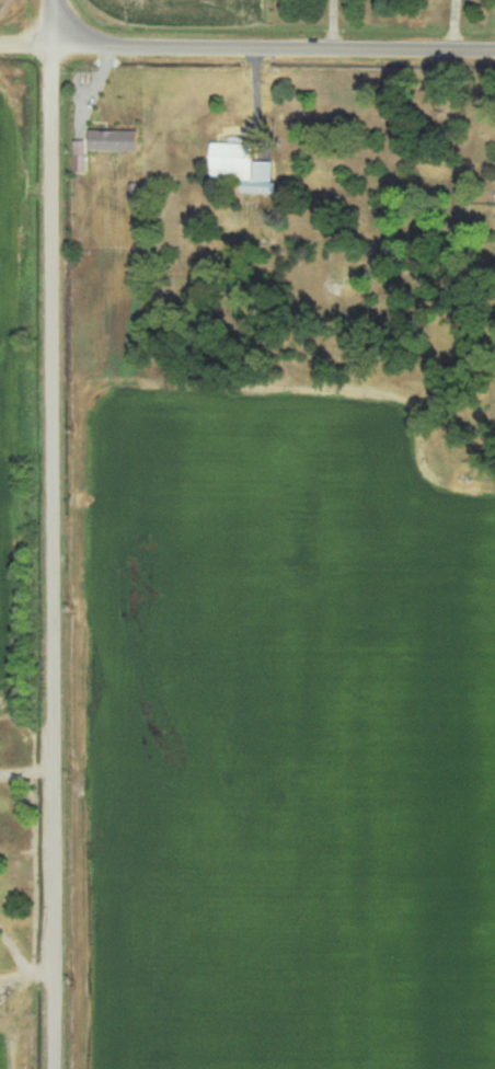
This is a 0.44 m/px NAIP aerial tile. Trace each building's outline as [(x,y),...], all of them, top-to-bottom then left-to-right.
[(91,151),(140,152),(140,132),(92,131),(91,151)] [(257,145),(214,144),(214,178),(246,178),(246,194),(279,195),(279,183),(275,183),(275,163),(256,162),(257,145)] [(88,156),(75,157),(76,174),(89,173),(88,156)]
